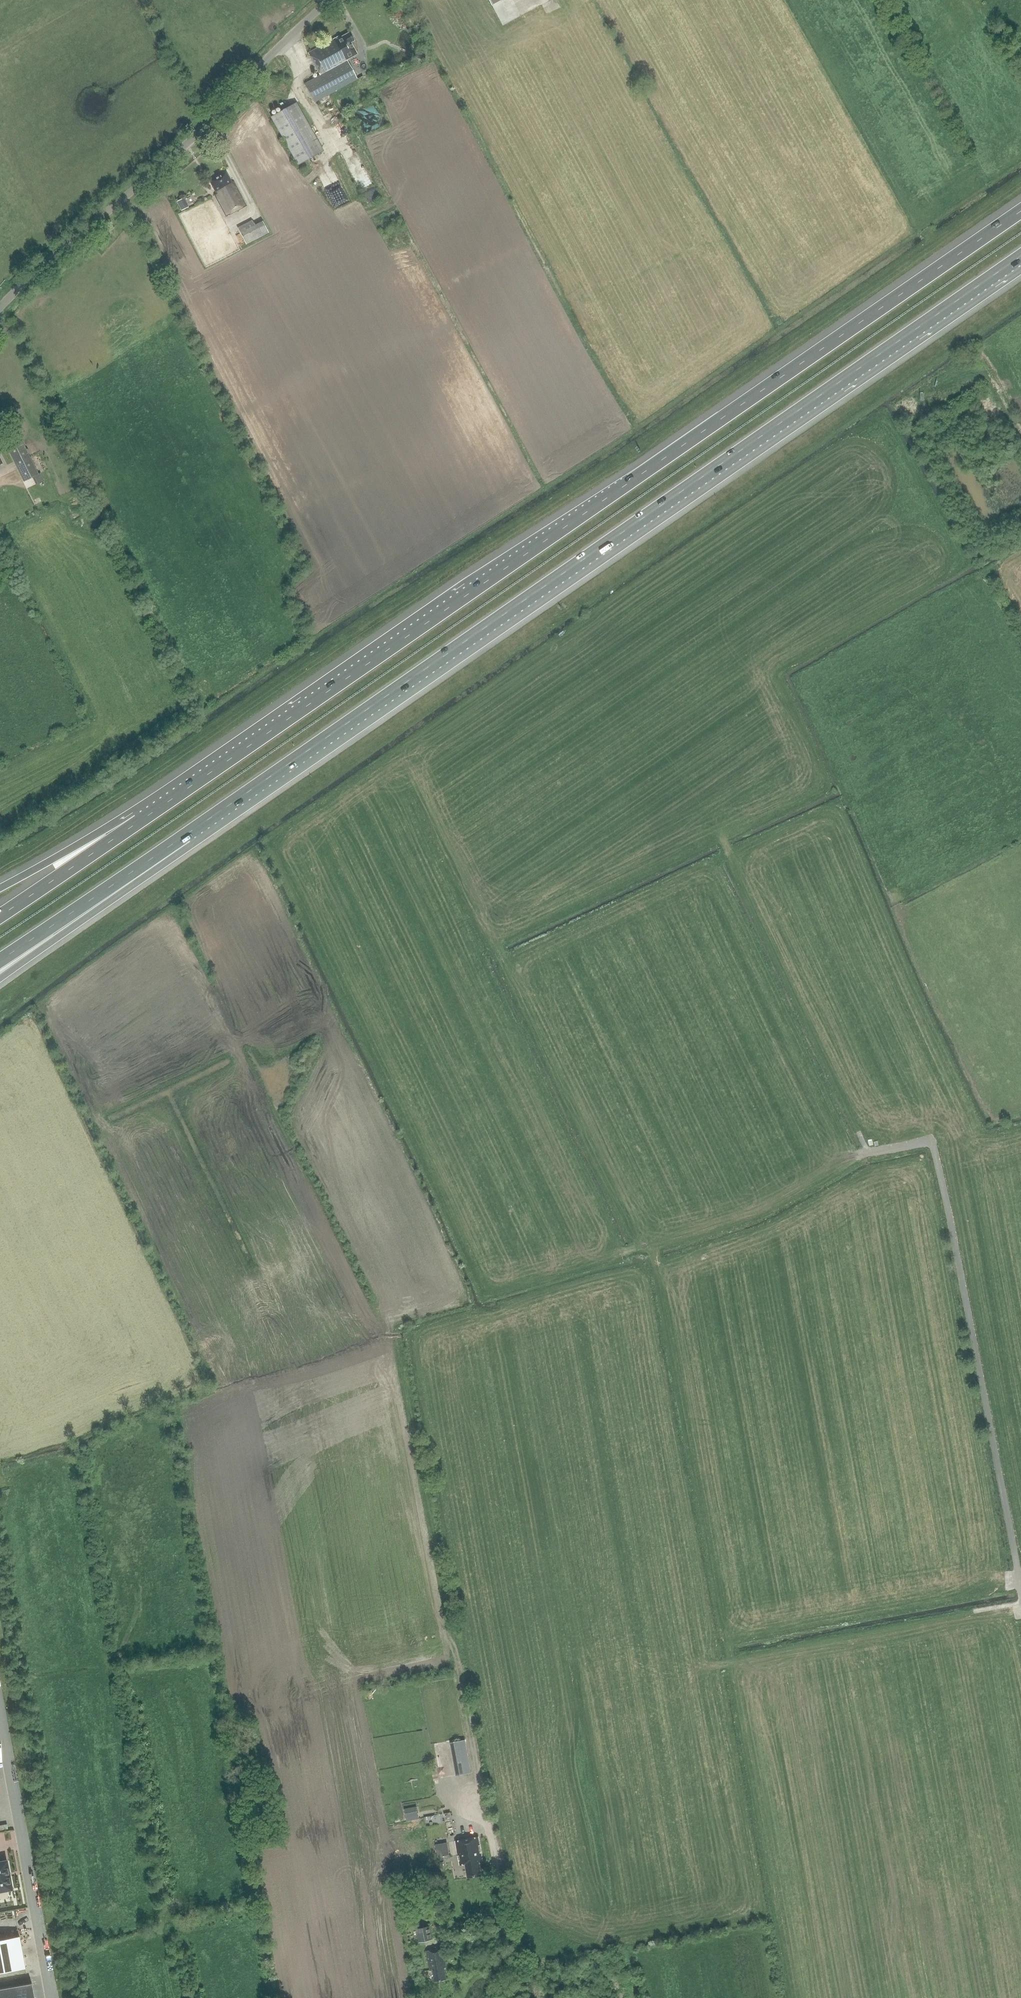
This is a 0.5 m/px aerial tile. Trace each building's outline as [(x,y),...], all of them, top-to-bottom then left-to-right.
[(351,82),(357,79),(354,73),(346,60),(357,54),(350,43),(354,41),(349,32),(339,38),(338,36),(307,53),(320,75),(304,84),(315,102),(330,94),(351,82)] [(296,102),(270,117),(297,165),(323,150),(296,102)] [(225,216),(246,205),(233,182),(232,183),(226,172),(209,181),(216,193),(214,195),(225,216)] [(183,198),(176,202),(181,210),(188,207),(183,198)] [(246,245),(268,233),(262,221),(254,225),(251,220),(237,228),(246,245)] [(38,475),(22,442),(8,449),(23,482),(38,475)] [(457,1774),(471,1772),(466,1738),(452,1741),(457,1774)] [(406,1819),(419,1818),(417,1806),(405,1807),(406,1819)] [(480,1861),(482,1861),(478,1838),(455,1842),(459,1865),(465,1864),(467,1877),(470,1877),(481,1875),(479,1862),(480,1862),(480,1861)] [(438,1856),(450,1854),(448,1841),(436,1843),(438,1856)] [(7,1897),(6,1889),(9,1889),(11,1889),(11,1887),(6,1862),(6,1861),(4,1861),(0,1862),(0,1899),(7,1897)] [(433,1940),(430,1926),(416,1929),(419,1943),(433,1940)] [(24,1968),(19,1936),(0,1940),(0,1973),(24,1968)] [(445,1962),(447,1962),(444,1948),(426,1951),(430,1970),(433,1970),(435,1981),(446,1979),(444,1968),(446,1967),(445,1962)] [(31,1983),(0,1988),(0,1997),(34,1997),(31,1983)]
